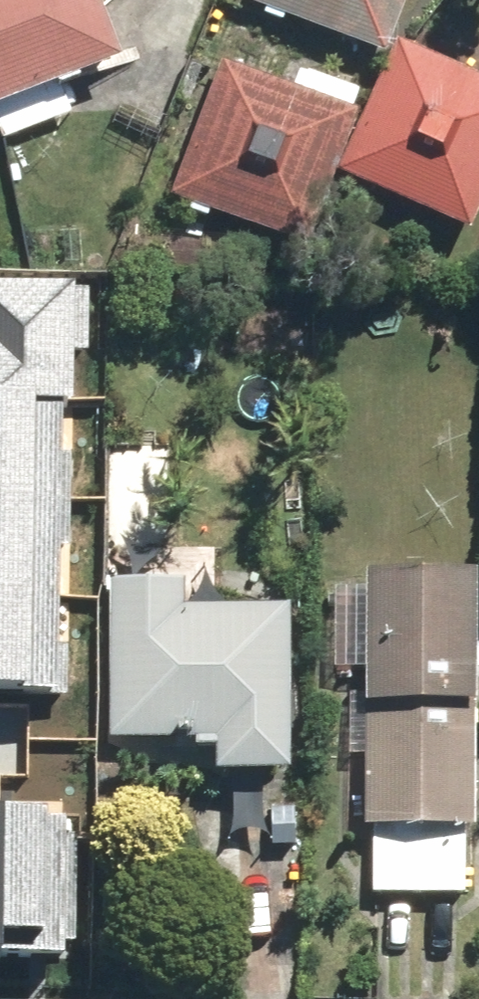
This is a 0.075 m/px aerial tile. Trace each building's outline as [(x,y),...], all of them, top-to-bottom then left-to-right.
[(118,50),(99,0),(0,0),(0,94),(118,50)] [(253,1),(381,49),(400,0),(253,0),(253,1)] [(346,171),(478,225),(478,73),(399,41),(346,171)] [(221,61),(169,195),(305,247),(357,113),(221,61)] [(72,279),(0,276),(0,395),(68,398),(72,279)] [(68,398),(0,395),(0,494),(65,496),(68,398)] [(65,496),(0,494),(0,588),(62,590),(65,496)] [(469,888),(471,575),(361,574),(359,888),(469,888)] [(160,746),(216,744),(216,780),(290,780),(289,609),(232,610),(232,606),(183,608),(183,581),(113,582),(114,741),(160,741),(160,746)] [(62,590),(0,588),(0,679),(59,681),(62,590)] [(0,804),(0,948),(58,950),(59,930),(75,931),(78,836),(62,836),(63,806),(0,804)]
